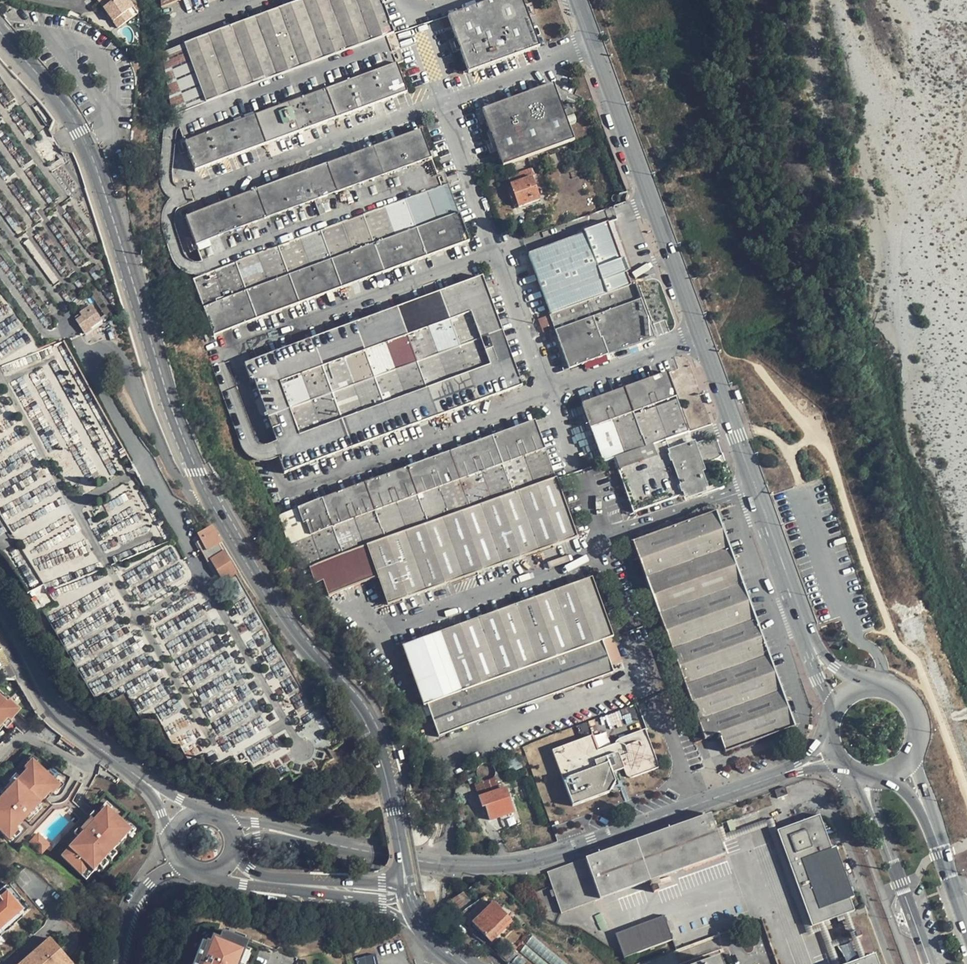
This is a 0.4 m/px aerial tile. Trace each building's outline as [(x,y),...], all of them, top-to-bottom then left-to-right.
[(98,8),(112,28),(126,19),(122,12),(124,11),(119,2),(117,4),(114,0),(110,0),(98,8)] [(117,4),(119,2),(124,11),(129,8),(124,0),(114,0),(117,4)] [(395,34),(382,0),(304,0),(164,51),(175,115),(200,105),(252,87),(298,70),(342,53),(388,37),(395,34)] [(448,18),(468,72),(470,72),(539,47),(522,0),(494,0),(448,18)] [(400,46),(396,34),(395,34),(388,37),(342,53),(298,70),(252,87),(200,105),(175,115),(196,170),(406,93),(391,50),(400,46)] [(503,166),(504,166),(516,161),(573,141),(553,84),(483,110),(503,166)] [(186,217),(207,274),(442,187),(420,131),(186,217)] [(542,168),(553,165),(549,154),(538,158),(542,168)] [(508,177),(510,183),(532,176),(534,175),(532,169),(508,177)] [(541,200),(532,176),(510,183),(513,192),(515,197),(519,208),(541,200)] [(469,242),(448,185),(442,187),(207,274),(188,281),(196,303),(194,303),(195,306),(193,307),(199,326),(209,322),(211,327),(203,329),(206,338),(469,242)] [(617,276),(618,280),(631,276),(623,252),(627,250),(617,223),(595,231),(605,260),(608,258),(610,265),(600,269),(604,280),(617,276)] [(598,284),(605,282),(604,280),(600,269),(593,271),(598,284)] [(605,282),(609,294),(621,289),(618,280),(617,276),(604,280),(605,282)] [(632,276),(631,276),(618,280),(621,289),(635,285),(632,276)] [(522,386),(506,345),(482,278),(245,364),(250,380),(254,379),(277,442),(273,443),(284,473),(522,386)] [(654,339),(635,285),(621,289),(609,294),(550,316),(555,329),(570,369),(654,339)] [(77,321),(86,333),(92,329),(91,327),(101,320),(92,305),(81,313),(83,317),(77,321)] [(543,333),(555,329),(550,316),(538,320),(543,333)] [(123,459),(72,337),(36,352),(38,347),(31,329),(33,350),(29,357),(34,370),(26,374),(20,371),(25,362),(24,358),(5,360),(4,363),(5,377),(23,419),(31,419),(36,431),(55,429),(56,436),(62,436),(65,429),(69,439),(78,461),(91,460),(94,486),(98,477),(106,481),(120,475),(120,467),(123,459)] [(582,404),(605,462),(615,458),(665,440),(689,432),(667,373),(582,404)] [(302,567),(302,568),(323,561),(343,554),(367,546),(556,479),(535,422),(283,513),(281,516),(299,565),(302,567)] [(669,452),(665,440),(615,458),(634,513),(706,487),(700,471),(703,470),(694,443),(669,452)] [(577,538),(556,479),(367,546),(388,605),(577,538)] [(647,582),(661,620),(745,590),(716,511),(632,542),(646,578),(647,582)] [(203,540),(208,550),(218,546),(221,544),(213,528),(200,534),(203,540)] [(203,553),(208,550),(203,540),(198,543),(203,553)] [(225,552),(221,544),(218,546),(208,550),(203,553),(209,563),(212,561),(211,559),(225,552)] [(224,581),(236,575),(237,574),(225,552),(211,559),(212,561),(224,581)] [(346,564),(343,554),(323,561),(326,571),(346,564)] [(403,646),(424,705),(429,704),(570,653),(613,637),(592,578),(403,646)] [(769,656),(745,590),(661,620),(685,686),(769,656)] [(624,670),(613,637),(570,653),(429,704),(441,737),(614,674),(615,673),(624,670)] [(795,726),(769,656),(685,686),(705,739),(718,734),(725,751),(795,726)] [(12,697),(2,688),(0,690),(6,696),(3,699),(7,703),(12,697)] [(11,715),(13,717),(23,707),(12,697),(7,703),(3,699),(6,696),(0,690),(0,728),(11,715)] [(11,715),(0,728),(1,729),(7,722),(10,725),(15,719),(13,717),(11,715)] [(607,731),(554,748),(572,805),(617,790),(612,773),(626,769),(629,778),(660,767),(648,729),(611,741),(607,731)] [(39,757),(41,759),(43,757),(37,752),(31,758),(33,760),(35,762),(39,757)] [(20,831),(17,829),(22,824),(26,820),(21,815),(26,810),(31,814),(35,818),(41,812),(37,808),(44,802),(55,788),(58,790),(62,786),(60,784),(63,779),(61,778),(41,759),(39,757),(35,762),(33,760),(29,764),(31,766),(24,774),(18,781),(15,779),(8,787),(10,789),(4,797),(0,801),(0,823),(4,826),(15,836),(20,831)] [(15,779),(18,781),(24,774),(20,770),(14,777),(15,779)] [(497,770),(496,770),(496,774),(495,776),(493,779),(490,780),(478,784),(480,797),(504,789),(504,790),(504,786),(498,787),(497,783),(502,781),(497,770)] [(63,776),(61,778),(63,779),(60,784),(62,786),(63,787),(69,781),(63,776)] [(4,797),(10,789),(8,787),(6,786),(0,793),(4,797)] [(786,787),(775,791),(778,799),(789,796),(786,787)] [(504,789),(480,797),(483,807),(486,807),(489,815),(491,819),(511,814),(513,811),(506,789),(504,790),(504,789)] [(107,804),(109,806),(111,808),(115,803),(117,805),(119,803),(113,798),(107,804)] [(41,812),(47,805),(44,802),(37,808),(41,812)] [(85,833),(69,851),(90,870),(97,861),(102,865),(107,859),(112,854),(115,850),(121,844),(134,829),(136,827),(134,826),(137,823),(135,821),(117,805),(115,803),(111,808),(109,806),(106,811),(100,816),(105,821),(96,832),(91,827),(85,833)] [(81,829),(85,833),(91,827),(96,832),(105,821),(100,816),(106,811),(101,807),(96,812),(98,814),(88,825),(86,823),(81,829)] [(26,820),(31,814),(26,810),(21,815),(26,820)] [(725,854),(710,814),(654,834),(629,843),(547,870),(562,912),(725,854)] [(820,816),(778,831),(787,857),(813,926),(836,917),(846,914),(854,911),(849,898),(854,896),(836,847),(831,849),(820,816)] [(137,819),(135,821),(137,823),(134,826),(136,827),(134,829),(137,831),(143,824),(137,819)] [(17,829),(20,831),(22,834),(27,829),(22,824),(17,829)] [(50,849),(58,840),(46,829),(38,838),(50,849)] [(125,848),(121,844),(115,850),(119,854),(125,848)] [(116,857),(112,854),(107,859),(111,863),(116,857)] [(97,861),(90,870),(94,874),(102,865),(97,861)] [(28,907),(8,883),(0,890),(0,931),(28,907)] [(464,892),(449,903),(450,905),(457,914),(472,902),(464,892)] [(493,903),(480,915),(472,922),(491,942),(498,936),(497,934),(494,931),(508,918),(493,903)] [(465,915),(472,922),(480,915),(475,910),(472,913),(469,910),(465,915)] [(846,914),(836,917),(838,922),(842,920),(858,962),(863,959),(856,939),(854,934),(846,914)] [(673,939),(664,916),(616,934),(625,957),(673,939)] [(510,921),(508,918),(494,931),(497,934),(510,921)] [(249,948),(252,940),(225,929),(223,935),(216,933),(213,939),(210,938),(209,940),(199,963),(242,963),(249,948)] [(194,963),(199,963),(209,940),(205,939),(194,963)] [(52,940),(24,963),(73,963),(52,940)] [(249,948),(242,963),(247,963),(253,949),(249,948)] [(357,957),(359,963),(381,963),(378,952),(357,957)] [(874,955),(863,959),(858,962),(851,963),(877,963),(874,955)]
